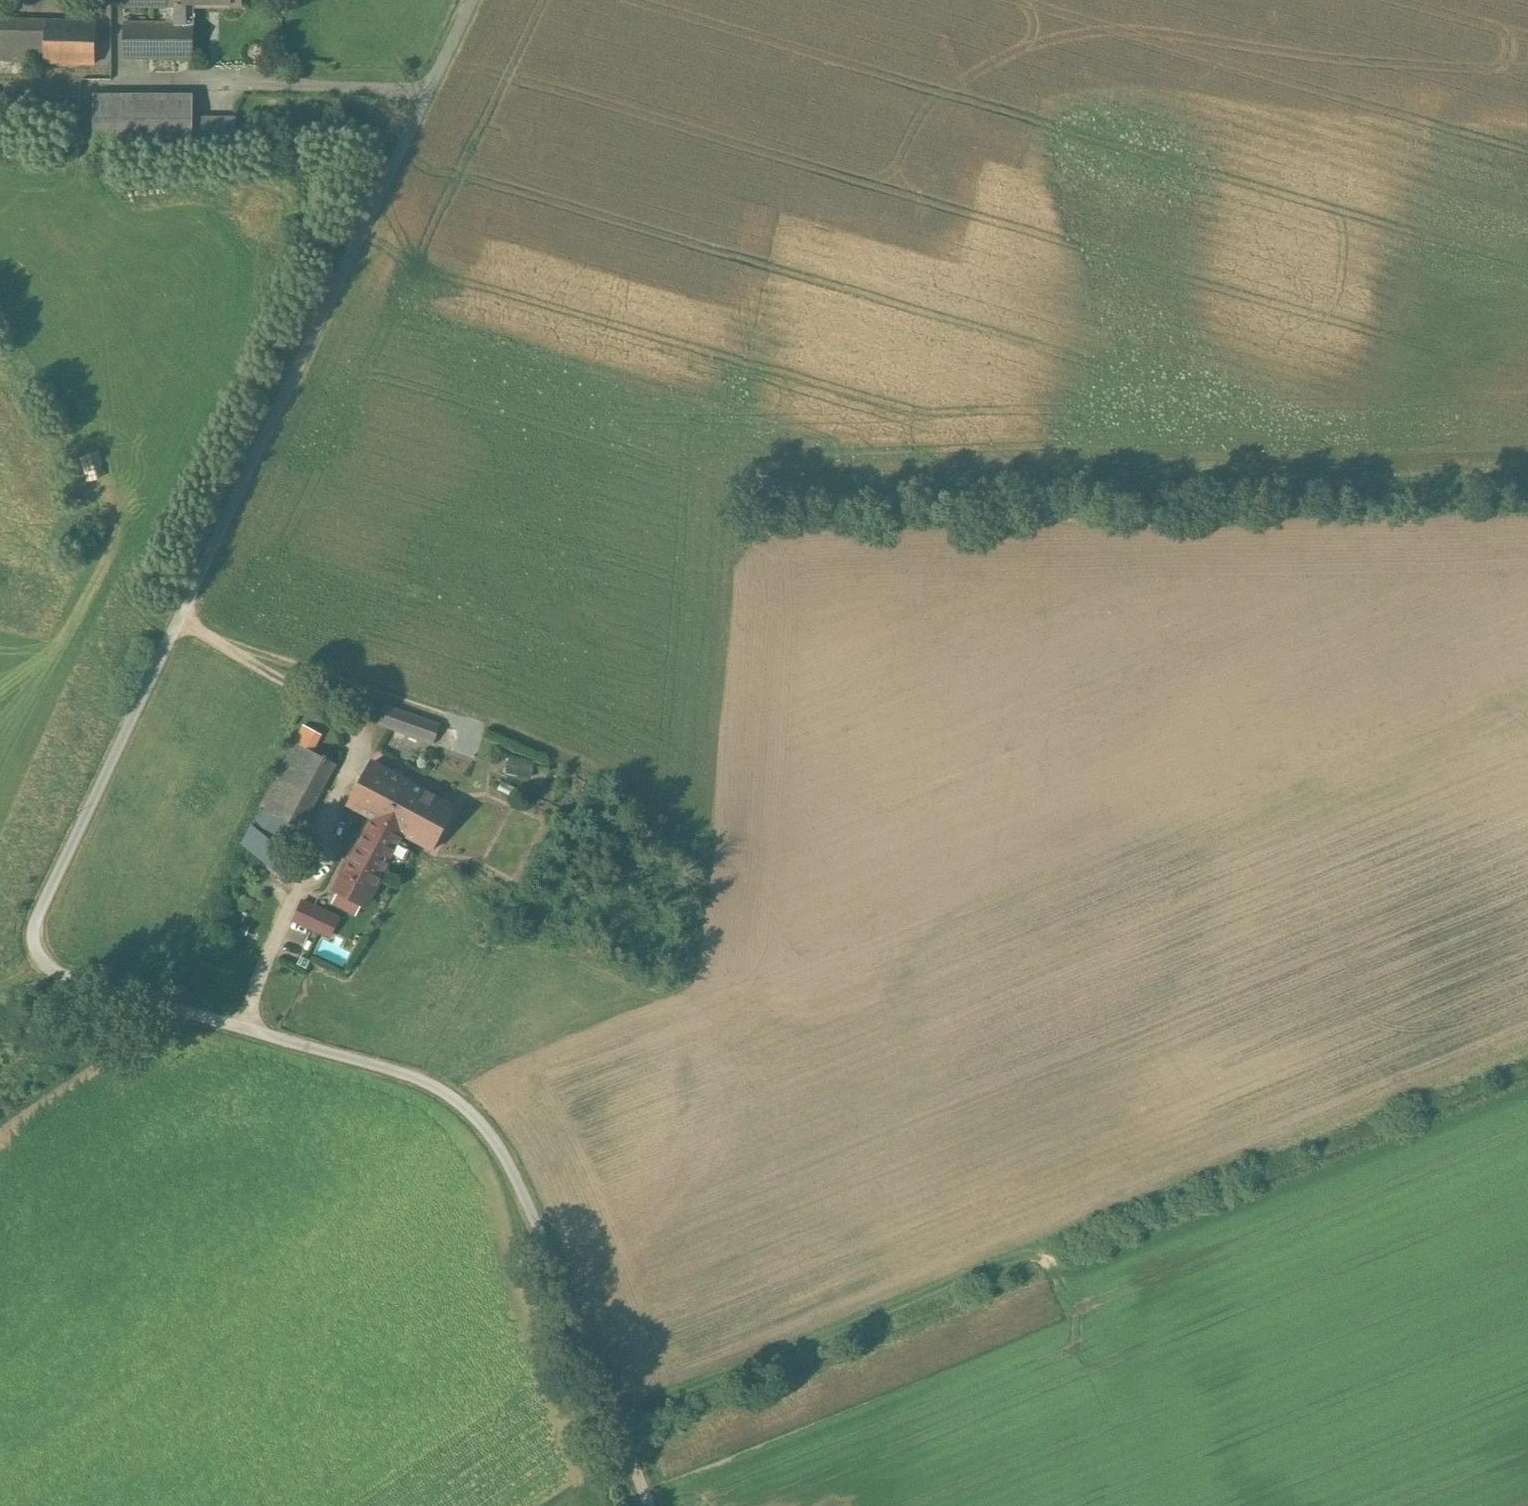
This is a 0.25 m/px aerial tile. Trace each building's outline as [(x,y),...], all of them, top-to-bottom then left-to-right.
[(125,57),(193,58),(193,7),(242,7),(242,0),(124,0),(125,57)] [(0,19),(0,61),(95,64),(96,23),(0,19)] [(193,95),(94,94),(94,145),(193,145),(193,142),(193,117),(193,95)] [(236,117),(193,117),(193,142),(236,142),(236,117)] [(440,725),(386,705),(380,724),(434,743),(440,725)] [(322,736),(304,727),(261,808),(301,829),(336,765),(314,751),(322,736)] [(536,762),(509,757),(505,774),(532,779),(536,762)] [(374,818),(338,888),(366,905),(403,834),(433,849),(455,806),(375,764),(351,806),(374,818)] [(338,918),(302,902),(294,919),(330,936),(338,918)]
